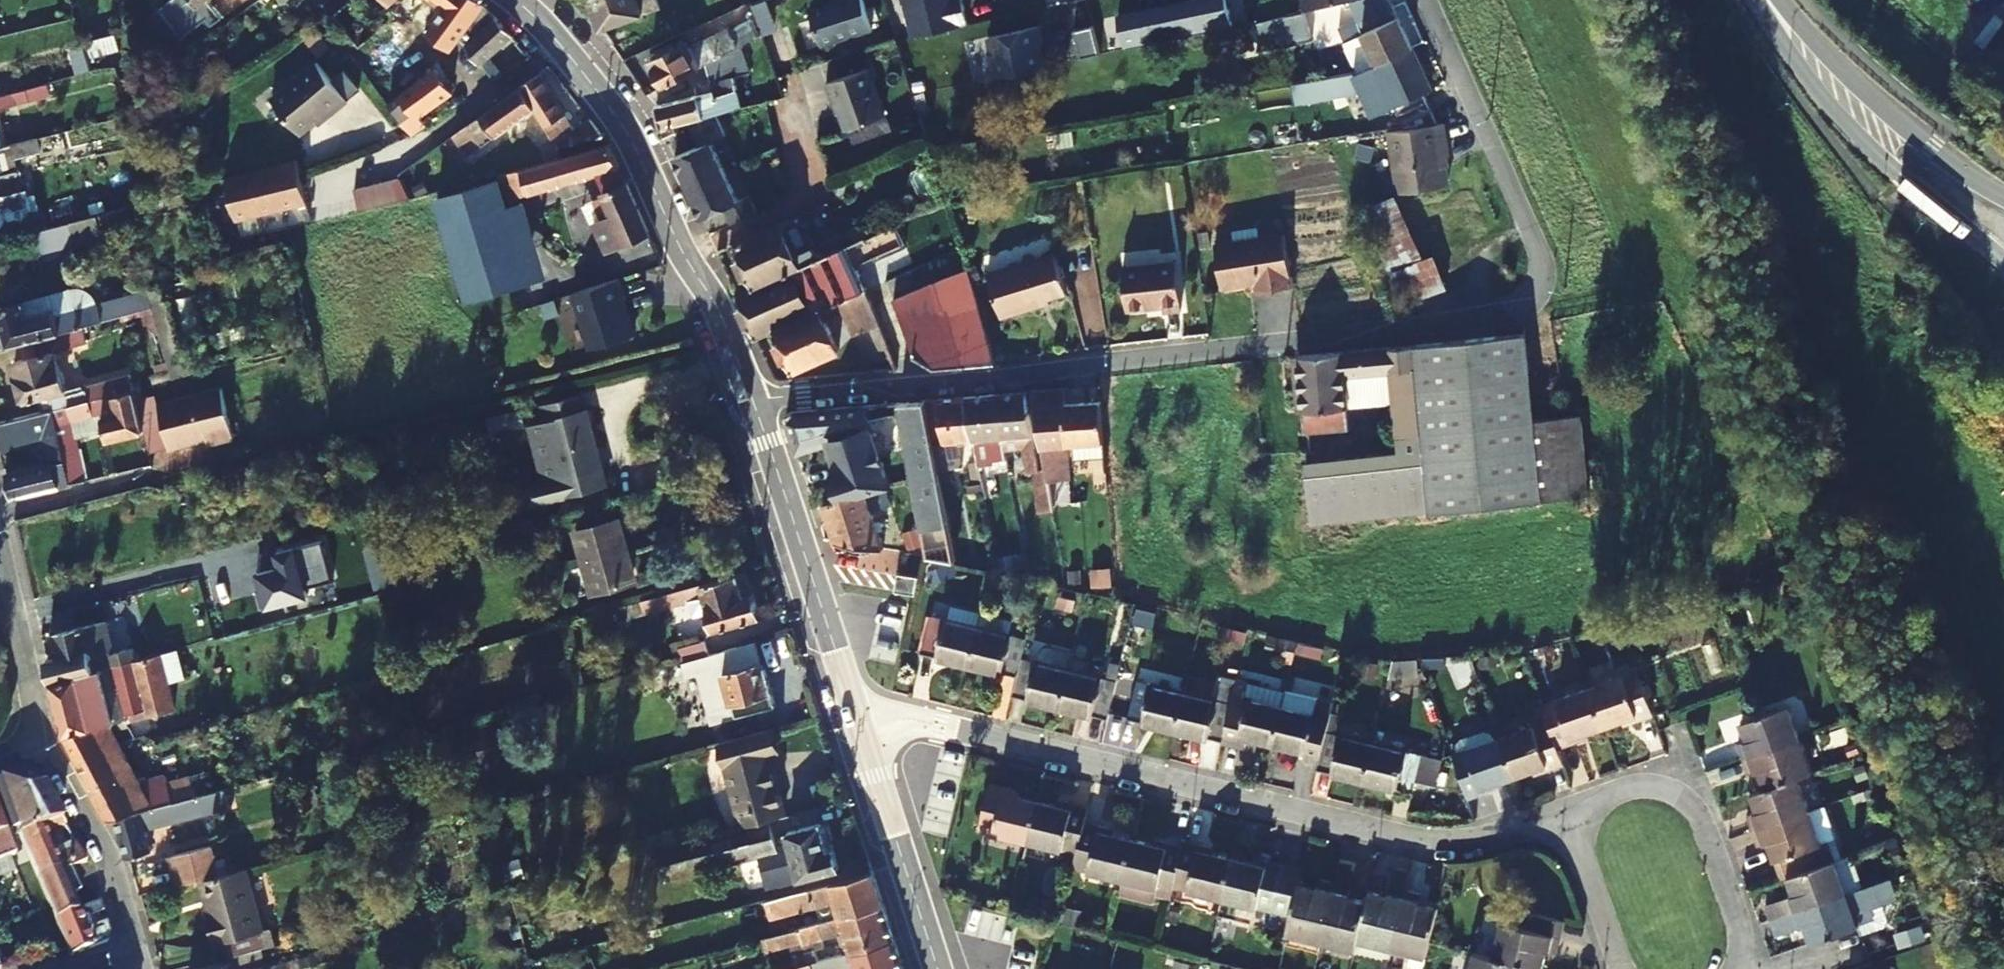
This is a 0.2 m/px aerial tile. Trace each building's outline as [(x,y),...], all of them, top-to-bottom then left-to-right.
[(176,11),(181,8),(193,25),(205,14),(198,5),(205,0),(168,0),(176,11)] [(215,7),(209,0),(205,0),(198,5),(205,14),(215,7)] [(310,8),(318,21),(333,13),(347,0),(328,0),(324,2),(322,0),(310,8)] [(378,11),(391,0),(368,0),(378,11)] [(445,6),(427,31),(448,47),(457,36),(484,4),(478,0),(449,0),(445,6)] [(600,27),(643,12),(640,0),(591,0),(600,27)] [(820,45),(838,40),(837,36),(872,28),(864,0),(822,0),(809,3),(820,45)] [(968,23),(962,0),(903,0),(912,36),(968,23)] [(1335,0),(1301,0),(1303,11),(1336,4),(1335,0)] [(1391,0),(1358,0),(1350,4),(1358,22),(1394,6),(1391,0)] [(484,4),(457,36),(463,43),(465,41),(479,61),(512,36),(484,4)] [(215,7),(205,14),(211,22),(221,15),(215,7)] [(1257,20),(1263,48),(1308,39),(1303,11),(1257,20)] [(1376,64),(1412,48),(1398,18),(1362,34),(1376,64)] [(748,23),(742,27),(749,40),(755,37),(748,23)] [(749,40),(742,27),(724,36),(731,50),(742,44),(749,40)] [(731,50),(724,36),(693,52),(682,32),(624,58),(633,72),(653,61),(664,86),(704,65),(731,50)] [(91,55),(119,49),(116,34),(88,40),(91,55)] [(704,65),(713,81),(756,69),(742,44),(731,50),(704,65)] [(1280,52),(1287,86),(1306,82),(1299,48),(1280,52)] [(1306,83),(1298,84),(1301,102),(1366,89),(1377,113),(1399,104),(1409,126),(1436,121),(1424,93),(1431,89),(1412,48),(1376,64),(1353,74),(1306,83)] [(355,88),(313,62),(282,112),(321,136),(337,109),(340,112),(355,88)] [(418,112),(451,87),(433,63),(386,98),(413,133),(425,122),(418,112)] [(866,67),(824,82),(831,101),(834,100),(844,129),(883,115),(866,67)] [(571,126),(540,72),(519,85),(532,106),(558,148),(603,135),(585,116),(571,126)] [(718,96),(713,81),(696,85),(698,93),(700,101),(718,96)] [(467,153),(481,143),(532,106),(519,85),(452,133),(467,153)] [(1,108),(18,104),(15,91),(0,95),(0,106),(1,108)] [(739,91),(730,93),(733,109),(743,106),(739,91)] [(700,101),(698,93),(655,104),(661,126),(676,123),(689,120),(716,113),(733,109),(730,93),(718,96),(700,101)] [(675,156),(691,186),(725,170),(712,141),(726,135),(716,113),(689,120),(700,145),(675,156)] [(1448,154),(1442,120),(1413,125),(1388,129),(1398,191),(1447,182),(1443,154),(1448,154)] [(107,121),(66,130),(69,145),(111,136),(107,121)] [(681,125),(676,123),(661,126),(667,139),(682,134),(681,125)] [(506,198),(596,173),(620,166),(609,142),(498,173),(506,198)] [(484,147),(481,143),(467,153),(471,158),(484,147)] [(15,162),(11,144),(0,147),(0,166),(15,162)] [(306,202),(296,161),(273,167),(225,178),(235,219),(306,202)] [(596,173),(603,191),(626,181),(620,166),(596,173)] [(732,222),(757,212),(750,195),(738,200),(725,170),(691,186),(702,217),(725,207),(732,222)] [(397,175),(353,187),(358,209),(409,196),(397,175)] [(527,281),(504,206),(495,179),(437,197),(469,299),(527,281)] [(626,181),(603,191),(613,215),(595,224),(606,249),(648,231),(626,181)] [(37,229),(34,215),(21,219),(14,191),(0,195),(0,233),(1,236),(37,229)] [(591,221),(611,212),(603,195),(583,204),(591,221)] [(1417,263),(1391,197),(1358,209),(1395,312),(1438,296),(1425,260),(1417,263)] [(504,206),(527,281),(548,274),(524,200),(504,206)] [(803,212),(735,243),(753,284),(790,267),(846,243),(865,235),(861,226),(816,241),(803,212)] [(896,222),(865,235),(873,255),(875,259),(906,245),(896,222)] [(1257,290),(1289,286),(1282,234),(1213,245),(1219,285),(1255,280),(1257,290)] [(865,235),(846,243),(855,263),(873,255),(865,235)] [(790,267),(811,311),(865,289),(855,263),(846,243),(790,267)] [(985,270),(999,315),(1032,305),(1032,300),(1066,290),(1054,251),(985,270)] [(1120,268),(1125,308),(1162,303),(1162,308),(1180,306),(1174,260),(1120,268)] [(753,284),(735,291),(755,336),(774,327),(811,311),(790,267),(753,284)] [(962,364),(995,361),(966,268),(928,283),(962,364)] [(625,297),(618,276),(572,290),(589,346),(633,333),(626,310),(623,311),(619,298),(625,297)] [(928,283),(891,298),(913,354),(923,367),(962,364),(928,283)] [(852,334),(879,322),(872,304),(865,289),(811,311),(774,327),(791,370),(837,351),(830,333),(824,319),(831,316),(843,311),(852,334)] [(28,312),(54,305),(51,291),(24,298),(28,312)] [(137,300),(140,311),(151,307),(148,297),(137,300)] [(24,298),(0,304),(0,311),(8,345),(19,342),(66,330),(102,320),(97,302),(56,312),(54,305),(28,312),(24,298)] [(108,299),(97,302),(102,320),(112,317),(108,299)] [(836,331),(831,316),(824,319),(830,333),(836,331)] [(22,401),(37,397),(47,395),(51,410),(88,400),(105,396),(102,386),(86,388),(85,385),(63,390),(53,351),(69,347),(66,330),(19,342),(23,358),(13,361),(17,379),(13,386),(15,394),(21,395),(22,401)] [(1614,485),(1607,417),(1558,422),(1546,331),(1460,339),(1471,444),(1482,443),(1485,473),(1488,500),(1614,485)] [(1351,427),(1347,382),(1347,372),(1364,371),(1391,368),(1397,433),(1423,430),(1425,449),(1449,446),(1438,341),(1298,355),(1304,432),(1351,427)] [(155,381),(171,377),(168,368),(152,373),(155,381)] [(1365,381),(1364,371),(1347,372),(1347,382),(1365,381)] [(1050,479),(1073,477),(1071,451),(1067,402),(1065,387),(1050,388),(1050,398),(1035,399),(1050,479)] [(158,404),(169,447),(207,438),(208,443),(233,437),(222,388),(158,404)] [(1050,388),(1033,389),(1035,399),(1050,398),(1050,388)] [(117,413),(100,418),(106,439),(143,429),(140,417),(136,401),(133,389),(113,394),(117,413)] [(971,438),(993,436),(1001,435),(1032,432),(1025,390),(963,395),(971,438)] [(537,403),(542,420),(584,407),(579,392),(537,403)] [(93,419),(100,418),(117,413),(113,394),(105,396),(88,400),(92,415),(93,419)] [(143,429),(149,452),(169,447),(156,394),(136,399),(136,401),(140,416),(143,429)] [(47,395),(37,397),(42,412),(51,410),(47,395)] [(935,398),(944,442),(949,466),(962,463),(958,439),(971,438),(963,395),(935,398)] [(933,444),(944,442),(935,398),(924,399),(933,444)] [(897,401),(906,427),(915,474),(938,467),(933,444),(924,399),(897,401)] [(69,418),(70,421),(92,415),(88,400),(51,410),(54,422),(69,418)] [(1102,400),(1067,402),(1071,451),(1076,451),(1074,442),(1105,440),(1102,400)] [(888,483),(861,404),(796,409),(784,417),(795,451),(829,441),(841,495),(866,489),(888,483)] [(584,407),(542,420),(542,421),(525,426),(542,483),(600,466),(584,407)] [(521,422),(517,408),(488,416),(492,430),(521,422)] [(58,438),(54,422),(51,410),(42,412),(39,413),(45,439),(40,440),(45,464),(5,475),(10,497),(69,484),(58,438)] [(23,417),(0,423),(0,440),(27,433),(23,417)] [(73,434),(70,421),(69,418),(54,422),(58,438),(73,434)] [(1423,430),(1397,433),(1399,451),(1425,449),(1423,430)] [(84,480),(73,434),(58,438),(69,484),(84,480)] [(1001,435),(993,436),(995,446),(1003,445),(1001,435)] [(1074,442),(1076,451),(1076,453),(1106,451),(1105,440),(1074,442)] [(1034,442),(1023,443),(1027,470),(1039,468),(1034,442)] [(1425,449),(1399,451),(1307,461),(1309,486),(1427,472),(1428,479),(1485,473),(1482,443),(1471,444),(1449,446),(1425,449)] [(979,471),(990,469),(993,468),(988,446),(975,448),(979,471)] [(920,503),(923,517),(929,555),(957,559),(938,467),(915,474),(920,503)] [(981,486),(993,483),(990,469),(979,471),(981,486)] [(1312,520),(1488,500),(1485,473),(1428,479),(1427,472),(1309,486),(1312,520)] [(983,497),(995,495),(993,483),(981,486),(983,497)] [(879,531),(866,489),(841,495),(824,499),(836,541),(885,548),(884,545),(890,543),(887,529),(879,531)] [(999,515),(995,495),(983,497),(987,517),(999,515)] [(909,506),(912,520),(921,518),(918,503),(909,506)] [(921,518),(912,520),(914,532),(923,530),(921,518)] [(621,553),(626,552),(616,519),(573,531),(591,592),(629,580),(621,553)] [(273,548),(277,562),(256,567),(265,606),(286,600),(310,594),(308,585),(334,579),(323,536),(297,542),(273,548)] [(928,554),(924,537),(913,540),(915,552),(928,554)] [(744,594),(751,593),(744,571),(737,573),(744,594)] [(641,600),(644,613),(688,600),(704,596),(709,612),(713,627),(759,615),(751,593),(744,594),(737,573),(641,600)] [(921,596),(925,578),(902,573),(898,590),(921,596)] [(693,616),(709,612),(704,596),(688,600),(693,616)] [(626,618),(644,613),(641,600),(622,605),(626,618)] [(958,601),(953,618),(983,625),(987,609),(958,601)] [(973,664),(1020,673),(1025,656),(1029,636),(1013,633),(1016,616),(987,609),(983,625),(973,664)] [(983,625),(953,618),(934,613),(926,649),(973,664),(983,625)] [(104,631),(105,630),(102,620),(57,633),(62,655),(47,659),(52,682),(96,670),(90,644),(106,639),(104,631)] [(126,625),(105,630),(104,631),(106,639),(110,653),(114,665),(136,659),(126,625)] [(678,647),(683,662),(710,654),(705,639),(678,647)] [(759,662),(753,642),(710,654),(683,662),(686,676),(718,667),(719,673),(723,672),(735,719),(775,708),(763,661),(759,662)] [(1040,660),(1025,656),(1020,673),(1016,693),(1060,708),(1070,667),(1074,652),(1048,646),(1042,651),(1040,660)] [(146,707),(147,713),(175,706),(168,679),(185,675),(178,647),(136,659),(114,665),(127,712),(146,707)] [(128,718),(127,712),(114,665),(101,668),(114,722),(128,718)] [(1632,666),(1582,684),(1598,728),(1624,718),(1626,723),(1649,714),(1632,666)] [(1095,712),(1109,715),(1118,679),(1070,667),(1060,708),(1093,715),(1095,712)] [(65,736),(95,727),(112,723),(114,722),(101,668),(96,670),(52,682),(64,732),(65,736)] [(1286,691),(1286,689),(1238,677),(1231,704),(1222,739),(1255,748),(1257,740),(1272,744),(1286,691)] [(1140,723),(1174,731),(1184,692),(1136,680),(1127,714),(1141,718),(1140,723)] [(1582,684),(1537,700),(1544,721),(1553,749),(1574,742),(1572,737),(1598,728),(1582,684)] [(1286,691),(1272,744),(1304,752),(1302,759),(1317,763),(1324,731),(1331,703),(1286,691)] [(1222,739),(1231,704),(1184,692),(1174,731),(1205,738),(1206,735),(1222,739)] [(1741,760),(1798,740),(1786,706),(1739,722),(1744,741),(1735,743),(1741,760)] [(146,707),(127,712),(128,718),(147,713),(146,707)] [(495,721),(471,729),(485,768),(509,760),(495,721)] [(1544,721),(1496,739),(1509,777),(1536,767),(1538,772),(1559,765),(1553,749),(1544,721)] [(95,727),(104,744),(138,813),(148,810),(140,783),(112,723),(95,727)] [(74,752),(104,744),(95,727),(65,736),(74,752)] [(776,751),(770,728),(719,742),(742,824),(769,818),(785,813),(769,753),(776,751)] [(1315,769),(1360,783),(1370,743),(1324,731),(1317,763),(1315,769)] [(1449,756),(1464,799),(1485,791),(1483,786),(1509,777),(1496,739),(1449,756)] [(1809,771),(1798,740),(1741,760),(1747,775),(1756,772),(1761,788),(1795,776),(1809,771)] [(1408,791),(1411,780),(1418,756),(1370,743),(1360,783),(1393,791),(1395,788),(1408,791)] [(138,813),(104,744),(74,752),(109,820),(116,818),(138,813)] [(1418,756),(1411,780),(1433,784),(1438,761),(1418,756)] [(20,835),(41,826),(60,819),(40,783),(16,774),(1,779),(20,835)] [(167,776),(140,783),(148,810),(196,798),(192,781),(170,787),(167,776)] [(1806,810),(1795,776),(1761,788),(1748,793),(1754,810),(1745,813),(1751,829),(1806,810)] [(1032,838),(1042,799),(1014,793),(1015,787),(992,782),(982,827),(1032,838)] [(116,818),(127,858),(151,851),(145,828),(230,805),(226,790),(196,798),(148,810),(138,813),(116,818)] [(1032,838),(1077,849),(1084,817),(1087,805),(1042,799),(1032,838)] [(1818,844),(1832,839),(1820,805),(1806,810),(1751,829),(1757,847),(1766,844),(1772,861),(1779,858),(1785,877),(1789,876),(1825,863),(1818,844)] [(6,832),(8,831),(0,810),(0,834),(6,832)] [(1075,856),(1124,868),(1132,835),(1105,829),(1106,824),(1084,817),(1077,849),(1075,856)] [(742,824),(658,847),(666,878),(758,854),(767,886),(838,866),(832,847),(827,848),(820,822),(787,831),(792,850),(788,850),(786,846),(777,848),(769,818),(742,824)] [(41,826),(44,833),(63,825),(60,819),(41,826)] [(50,848),(44,833),(41,826),(20,835),(38,880),(71,866),(84,861),(73,842),(50,848)] [(432,829),(429,852),(448,854),(451,831),(432,829)] [(6,832),(0,834),(0,859),(14,854),(6,832)] [(1124,868),(1173,880),(1173,878),(1182,841),(1161,837),(1160,842),(1132,835),(1124,868)] [(1173,878),(1222,889),(1231,854),(1204,848),(1205,843),(1183,838),(1182,841),(1173,878)] [(1838,859),(1832,839),(1818,844),(1825,863),(1838,859)] [(201,880),(218,876),(210,843),(173,853),(180,885),(201,880)] [(1281,870),(1282,861),(1261,856),(1259,861),(1231,854),(1222,889),(1291,906),(1297,881),(1299,874),(1281,870)] [(1862,888),(1851,854),(1838,859),(1825,863),(1789,876),(1795,894),(1765,905),(1770,920),(1848,892),(1862,888)] [(1779,858),(1772,861),(1779,879),(1785,877),(1779,858)] [(1319,939),(1353,947),(1353,945),(1355,937),(1365,898),(1350,894),(1357,864),(1339,859),(1334,880),(1319,939)] [(1301,866),(1282,861),(1281,870),(1299,874),(1301,866)] [(81,891),(71,866),(38,880),(40,885),(55,919),(78,910),(72,894),(81,891)] [(1400,886),(1403,871),(1392,868),(1384,893),(1368,888),(1365,898),(1355,937),(1385,944),(1400,886)] [(219,958),(264,947),(260,934),(246,869),(218,876),(201,880),(209,913),(205,914),(219,958)] [(762,899),(767,913),(767,916),(833,900),(838,915),(882,903),(871,870),(762,899)] [(1284,930),(1319,939),(1334,880),(1317,876),(1314,885),(1297,881),(1291,906),(1284,930)] [(1402,962),(1415,966),(1422,941),(1431,903),(1415,900),(1417,890),(1400,886),(1385,944),(1405,950),(1402,962)] [(1860,927),(1848,892),(1770,920),(1776,936),(1806,926),(1812,943),(1860,927)] [(755,916),(767,913),(762,899),(750,901),(755,916)] [(99,903),(78,910),(55,919),(67,949),(70,957),(107,944),(109,936),(105,922),(86,929),(81,916),(101,911),(99,903)] [(844,932),(849,950),(893,938),(882,903),(838,915),(801,924),(798,925),(799,929),(770,935),(761,938),(764,950),(844,932)] [(1493,922),(1484,955),(1511,961),(1532,966),(1536,950),(1545,952),(1552,920),(1516,911),(1513,927),(1493,922)] [(798,925),(801,924),(800,920),(768,928),(770,935),(799,929),(798,925)] [(1353,945),(1382,954),(1385,944),(1355,937),(1353,945)] [(779,968),(892,968),(903,966),(893,938),(849,950),(817,958),(796,964),(782,967),(779,968)] [(796,964),(817,958),(814,946),(792,952),(796,964)] [(1459,968),(1509,968),(1511,961),(1484,955),(1463,950),(1459,968)] [(232,960),(192,968),(234,968),(232,960)]
